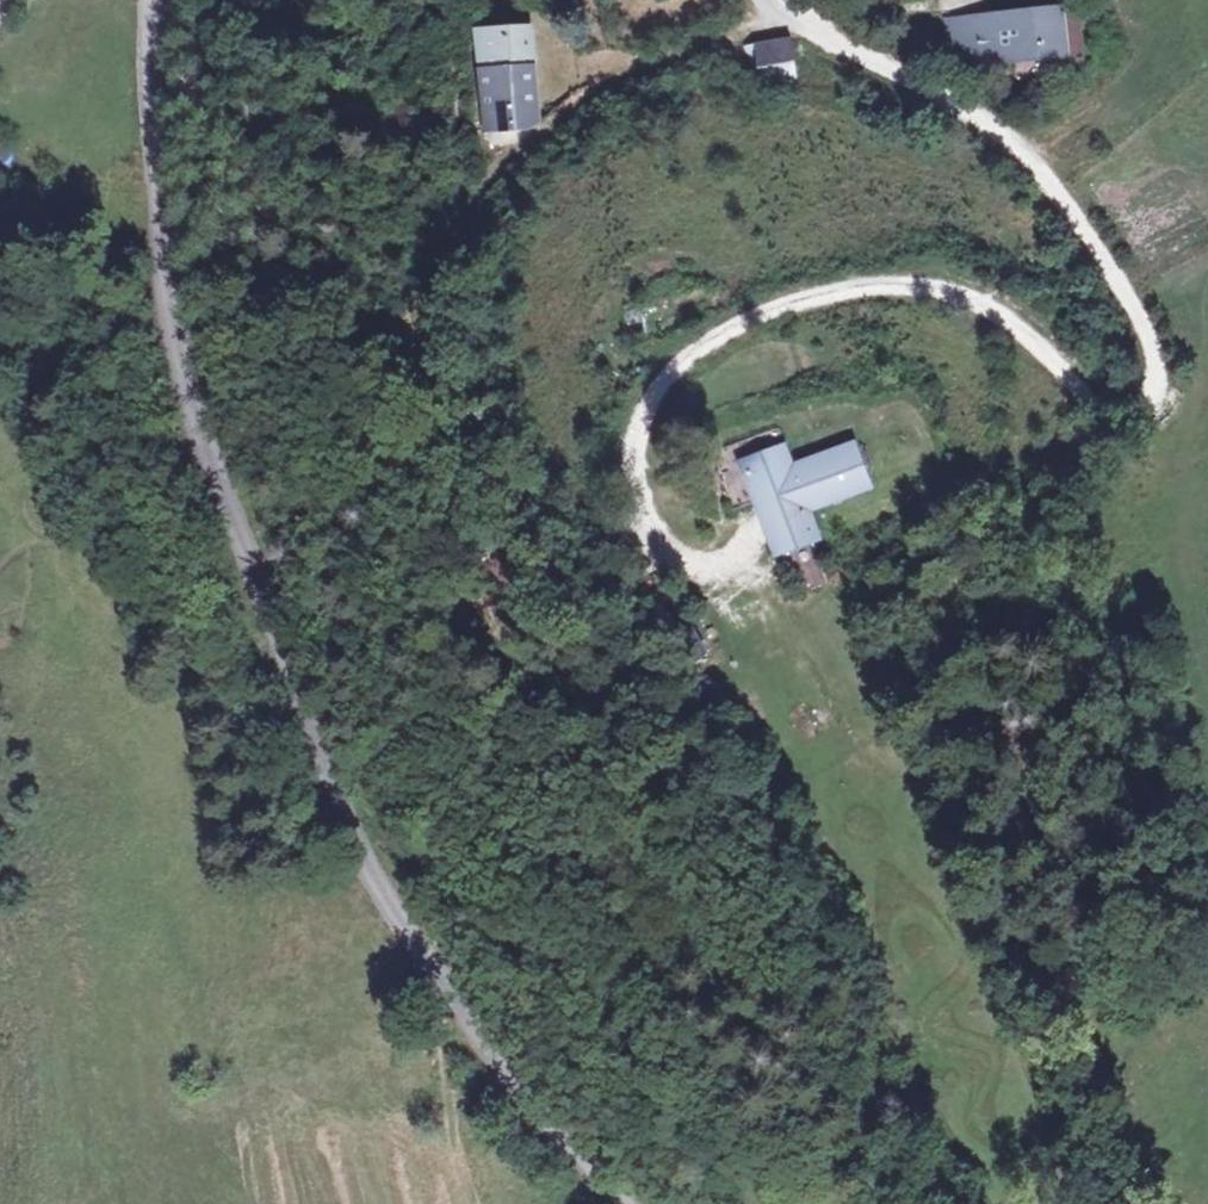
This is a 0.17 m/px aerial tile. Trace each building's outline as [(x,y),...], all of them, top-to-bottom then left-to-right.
[(952,23),(955,49),(973,48),(974,60),(1065,50),(1060,0),(1016,0),(1009,1),(1010,10),(961,15),(952,23)] [(531,29),(472,33),(479,128),(543,124),(531,29)] [(798,41),(755,49),(760,82),(807,80),(798,41)] [(788,437),(743,450),(774,549),(778,548),(813,538),(818,537),(809,504),(864,488),(852,445),(796,462),(788,437)] [(826,578),(813,538),(778,548),(792,590),(826,578)]
